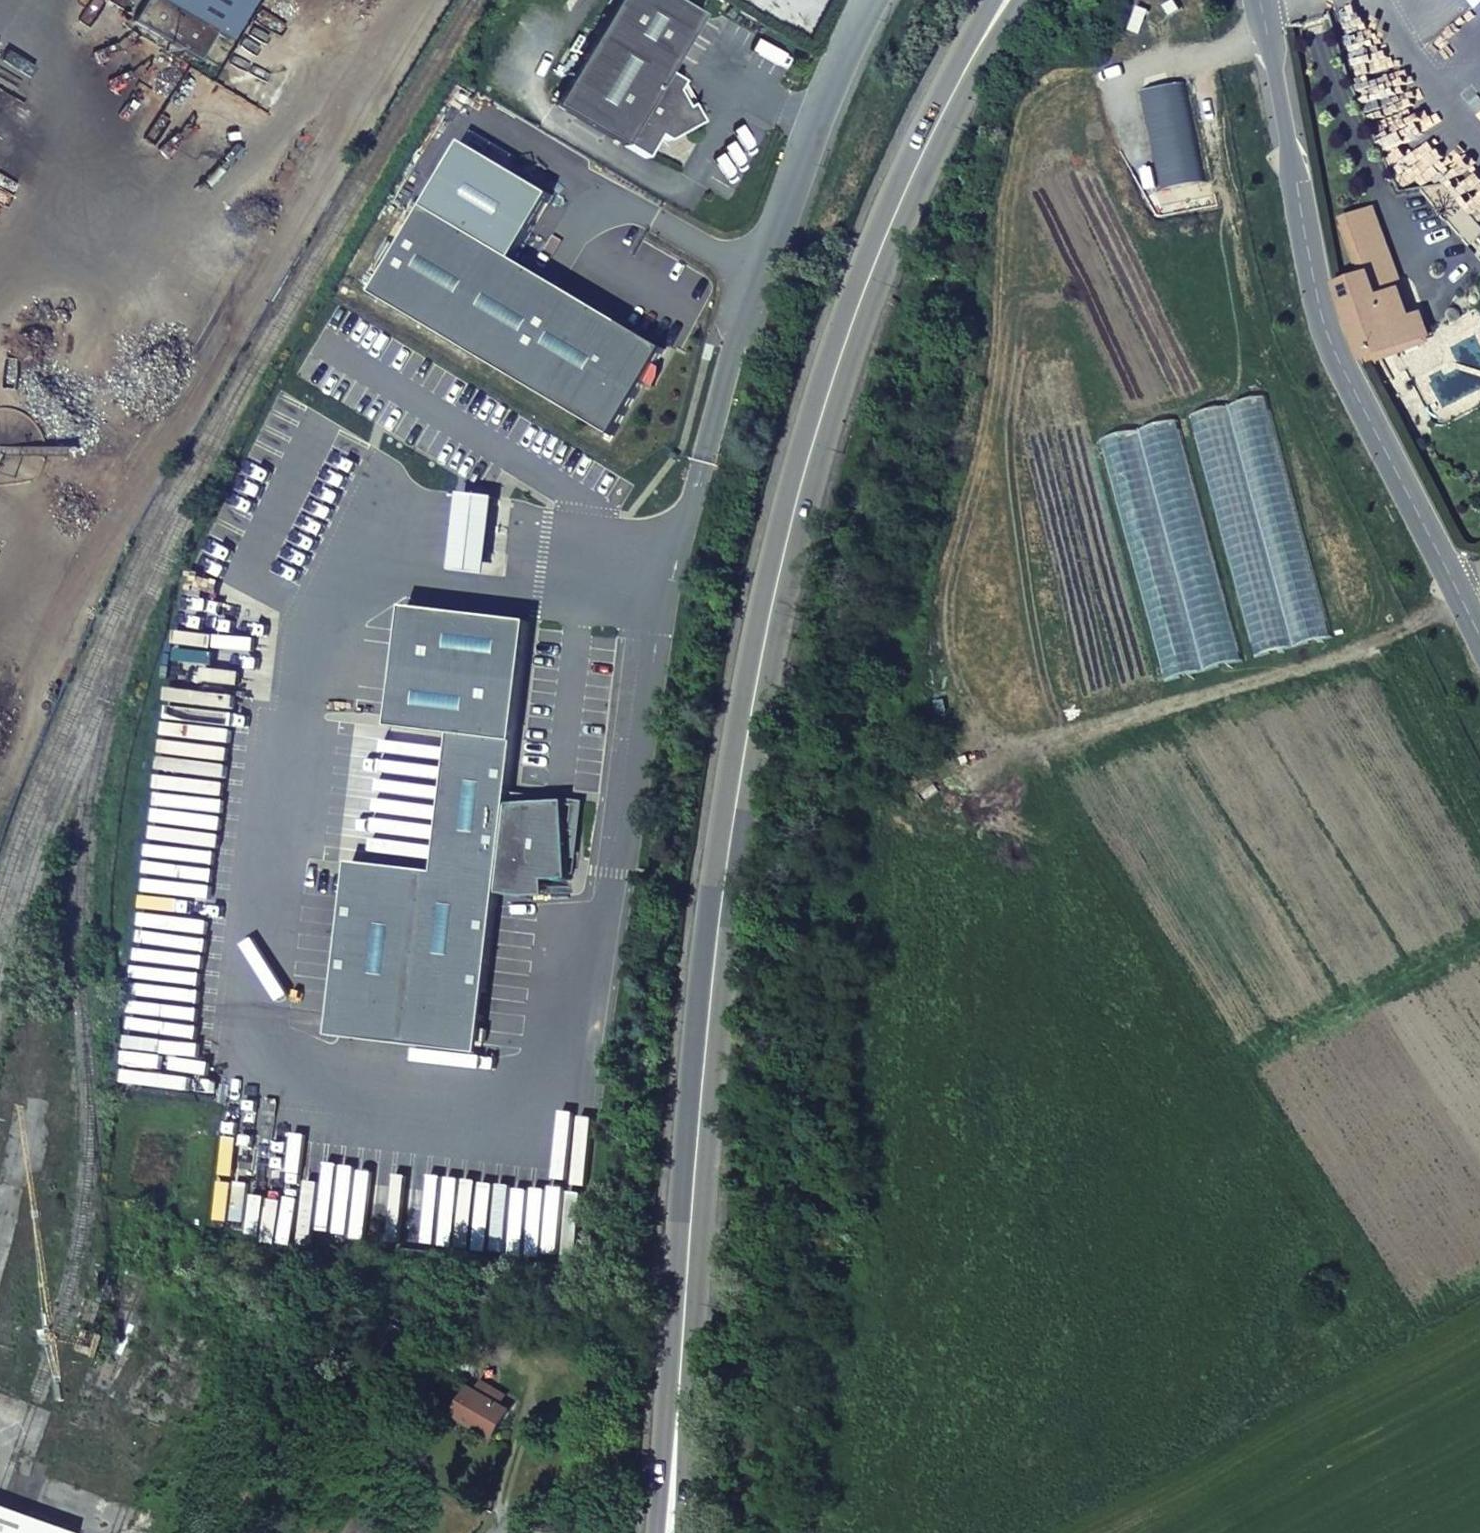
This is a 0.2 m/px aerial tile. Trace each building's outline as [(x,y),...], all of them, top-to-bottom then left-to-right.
[(246,6),(250,0),(147,0),(134,21),(200,60),(215,33),(226,39),(246,6)] [(246,6),(271,21),(284,0),(250,0),(246,6)] [(645,157),(659,135),(668,140),(701,121),(692,104),(686,106),(677,90),(683,81),(668,72),(702,15),(677,0),(616,0),(554,102),(645,157)] [(555,195),(467,142),(375,295),(613,437),(665,350),(516,260),(555,195)] [(1346,223),(1365,279),(1370,278),(1379,303),(1397,296),(1400,295),(1401,295),(1374,214),(1346,223)] [(1338,288),(1361,359),(1393,348),(1394,350),(1429,338),(1422,319),(1411,323),(1400,295),(1397,296),(1379,303),(1370,278),(1365,279),(1338,288)] [(352,864),(333,1037),(480,1053),(498,894),(546,900),(547,882),(571,880),(570,859),(578,860),(584,801),(512,793),(532,623),(407,608),(394,727),(454,735),(437,873),(352,864)] [(1223,621),(1185,623),(1185,652),(1223,650),(1223,621)] [(483,1384),(478,1393),(500,1407),(505,1397),(483,1384)] [(500,1407),(478,1393),(477,1393),(472,1390),(456,1416),(494,1439),(510,1413),(500,1407)] [(0,1509),(0,1532),(66,1532),(0,1509)]
